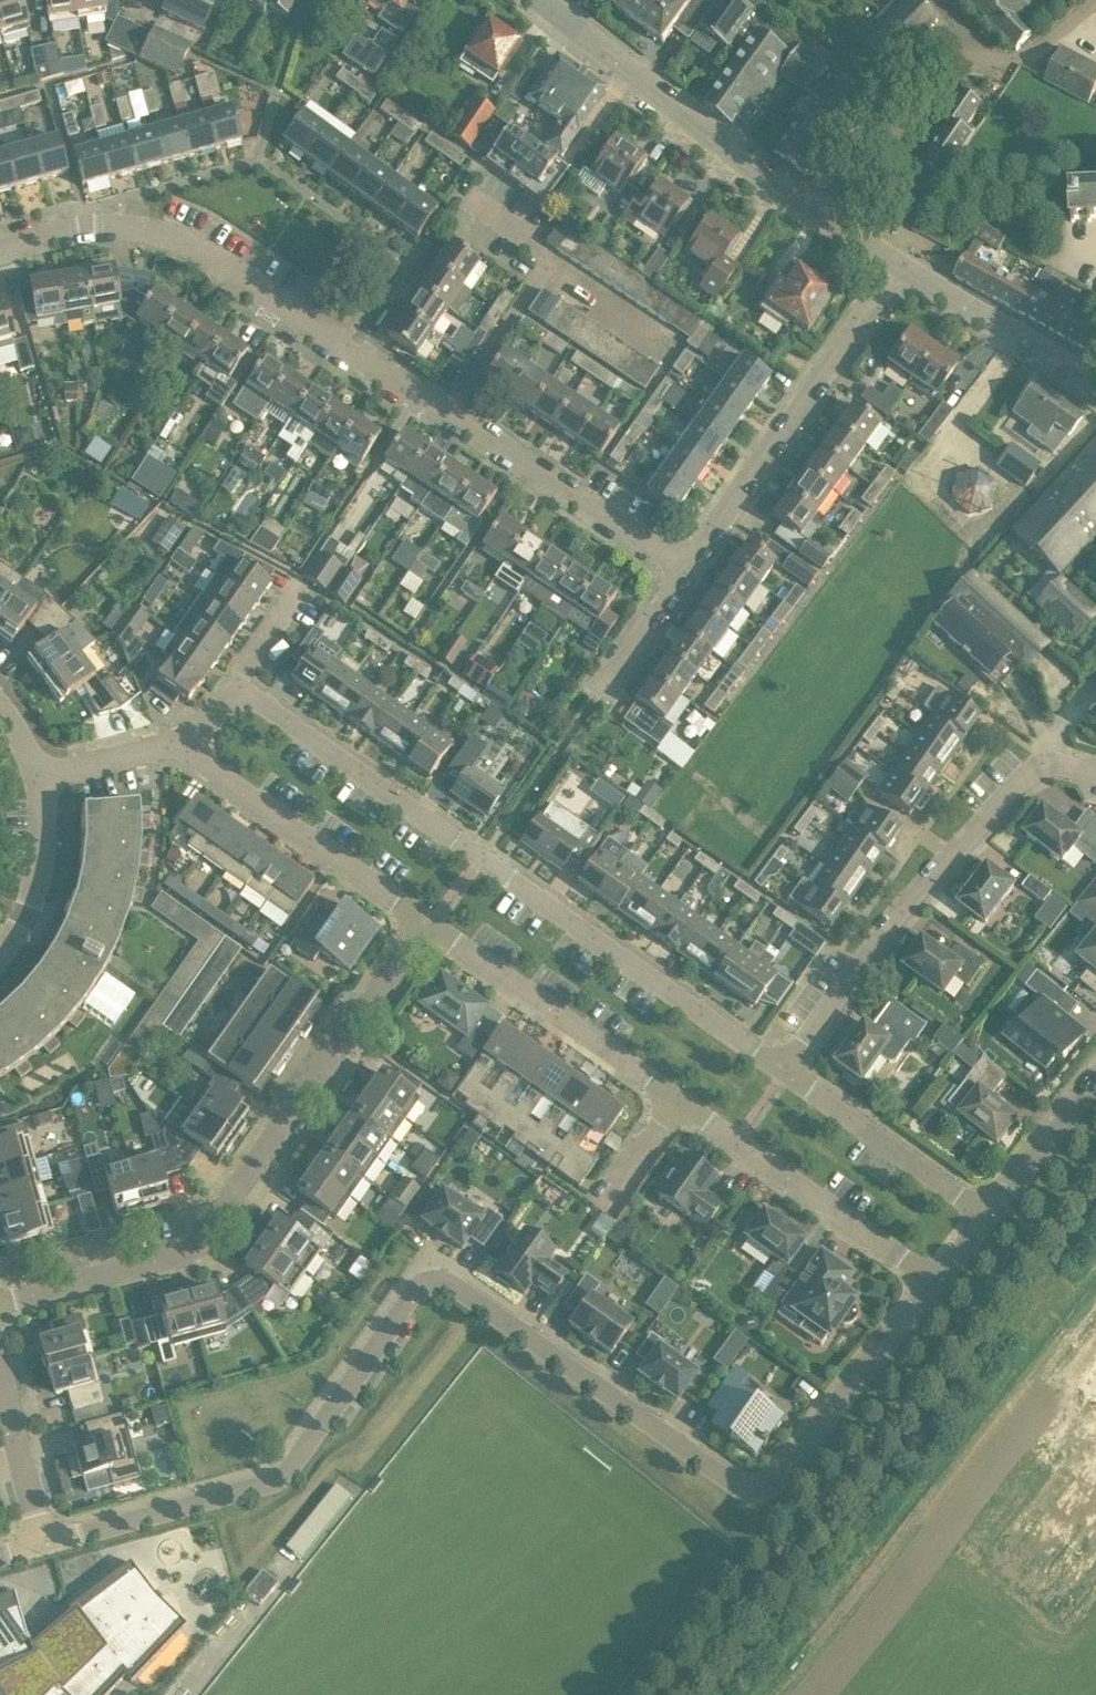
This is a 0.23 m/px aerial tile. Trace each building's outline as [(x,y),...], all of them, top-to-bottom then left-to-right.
[(1,37),(29,29),(20,0),(0,0),(0,33),(1,37)] [(78,18),(76,0),(47,0),(50,22),(78,18)] [(78,18),(105,14),(106,19),(115,22),(117,17),(120,13),(118,0),(76,0),(78,18)] [(162,12),(203,31),(219,0),(167,0),(162,12)] [(267,9),(266,7),(270,0),(244,0),(242,5),(264,15),(267,9)] [(296,0),(270,0),(266,7),(267,9),(287,19),(296,0)] [(401,34),(417,11),(406,4),(409,0),(369,0),(392,16),(387,23),(401,34)] [(682,0),(613,0),(611,3),(664,42),(676,27),(691,39),(716,5),(710,0),(692,0),(688,5),(682,0)] [(748,49),(749,49),(769,22),(766,19),(741,0),(724,0),(702,29),(730,49),(736,40),(748,49)] [(858,37),(892,68),(939,19),(921,0),(896,0),(858,37)] [(970,5),(1017,51),(1032,35),(1025,27),(1053,0),(965,0),(970,5)] [(125,52),(125,51),(176,74),(190,44),(154,27),(152,33),(117,17),(115,22),(105,42),(107,43),(108,44),(125,52)] [(493,22),(491,24),(486,21),(465,52),(467,53),(460,62),(492,83),(519,43),(500,30),(500,27),(493,22)] [(831,66),(769,22),(749,49),(748,49),(707,105),(734,124),(739,118),(747,124),(782,75),(808,94),(817,83),(821,86),(829,72),(831,66)] [(357,37),(345,54),(374,74),(397,40),(382,31),(372,47),(357,37)] [(45,46),(52,77),(64,74),(57,43),(45,46)] [(52,77),(45,46),(32,49),(39,81),(52,77)] [(1062,50),(1045,82),(1088,105),(1095,89),(1095,68),(1062,49),(1062,50)] [(527,101),(551,118),(582,73),(557,56),(527,101)] [(523,88),(534,72),(527,67),(516,83),(523,88)] [(336,78),(354,91),(361,81),(343,68),(336,78)] [(841,89),(835,85),(839,80),(829,72),(821,86),(819,89),(836,100),(857,115),(870,98),(857,89),(858,87),(851,82),(850,84),(847,81),(841,89)] [(606,90),(582,73),(551,118),(559,123),(544,147),(561,158),(606,90)] [(377,83),(401,100),(407,92),(397,84),(384,74),(377,83)] [(206,75),(195,78),(201,99),(211,96),(206,75)] [(361,81),(354,91),(370,102),(377,93),(361,81)] [(179,83),(169,86),(174,106),(185,103),(179,83)] [(838,141),(857,115),(836,100),(819,89),(821,86),(817,83),(808,94),(807,93),(801,102),(826,121),(820,129),(838,141)] [(923,162),(943,177),(976,131),(968,125),(983,104),(963,89),(944,116),(952,122),(923,162)] [(153,90),(142,93),(148,113),(159,110),(153,90)] [(17,97),(20,108),(42,102),(39,91),(17,97)] [(17,97),(0,102),(0,111),(1,114),(3,113),(20,108),(17,97)] [(116,101),(121,121),(132,118),(127,98),(116,101)] [(494,111),(476,98),(451,135),(470,147),(482,129),(494,111)] [(399,123),(405,113),(387,100),(381,110),(399,123)] [(791,115),(801,122),(776,155),(809,179),(838,141),(820,129),(826,121),(801,102),(796,108),(791,115)] [(100,106),(89,109),(95,129),(106,126),(100,106)] [(233,108),(205,115),(215,148),(242,140),(233,108)] [(306,156),(326,129),(306,110),(283,139),(306,156)] [(73,113),(62,116),(68,136),(78,133),(73,113)] [(405,113),(399,123),(415,134),(421,125),(405,113)] [(188,156),(215,148),(205,115),(179,123),(188,156)] [(162,163),(188,156),(179,123),(153,130),(162,163)] [(510,127),(485,161),(530,195),(555,161),(511,128),(512,128),(510,127)] [(306,156),(328,172),(348,145),(326,129),(306,156)] [(136,171),(162,163),(153,130),(126,138),(136,171)] [(443,155),(450,145),(432,132),(425,142),(443,155)] [(30,145),(41,180),(68,173),(58,137),(30,145)] [(109,178),(136,171),(126,138),(100,145),(109,178)] [(599,198),(608,184),(620,192),(636,169),(639,171),(648,157),(634,148),(633,150),(616,139),(599,165),(591,160),(585,169),(584,169),(575,182),(599,198)] [(14,188),(41,180),(30,145),(4,152),(14,188)] [(109,178),(100,145),(73,153),(82,186),(109,178)] [(328,172),(350,189),(370,161),(348,145),(328,172)] [(450,145),(443,155),(459,167),(466,157),(450,145)] [(14,188),(4,152),(0,153),(0,192),(14,188)] [(350,189),(372,205),(392,177),(370,161),(350,189)] [(555,161),(530,195),(544,205),(569,171),(555,161)] [(372,205),(394,221),(414,194),(392,177),(372,205)] [(634,225),(638,219),(664,236),(680,212),(683,214),(692,201),(679,192),(677,194),(661,183),(648,202),(639,196),(624,218),(634,225)] [(1069,186),(1069,202),(1070,219),(1095,218),(1095,185),(1069,186)] [(437,210),(414,194),(394,221),(417,238),(437,210)] [(591,241),(595,243),(603,248),(620,222),(609,215),(591,241)] [(717,299),(738,268),(723,258),(730,247),(734,249),(743,235),(729,226),(727,229),(710,218),(687,253),(713,270),(701,289),(717,299)] [(557,250),(573,228),(561,221),(546,243),(557,250)] [(955,278),(989,297),(1001,275),(971,259),(984,243),(999,251),(1006,237),(983,224),(975,239),(966,257),(955,278)] [(557,250),(568,258),(584,236),(573,228),(557,250)] [(568,258),(580,265),(595,243),(591,241),(584,236),(568,258)] [(470,292),(478,280),(485,269),(478,265),(479,263),(475,260),(479,254),(462,242),(457,249),(451,244),(443,255),(439,255),(434,262),(436,266),(435,267),(470,292)] [(595,243),(580,265),(591,273),(606,250),(603,248),(595,243)] [(642,274),(650,280),(653,282),(671,256),(659,248),(642,274)] [(591,273),(602,280),(617,258),(606,250),(591,273)] [(602,280),(613,287),(628,265),(617,258),(602,280)] [(613,287),(624,295),(639,272),(628,265),(613,287)] [(420,289),(420,290),(455,314),(454,314),(457,316),(472,294),(470,292),(435,267),(428,278),(423,278),(418,285),(420,289)] [(110,322),(126,319),(135,291),(118,294),(117,288),(113,268),(86,273),(87,278),(92,310),(107,307),(110,322)] [(791,319),(808,330),(833,294),(797,269),(786,286),(779,281),(760,310),(785,327),(791,319)] [(624,295),(635,302),(650,280),(642,274),(639,272),(624,295)] [(1052,288),(1057,280),(1041,272),(1037,280),(1052,288)] [(94,324),(92,310),(87,278),(86,273),(59,277),(67,323),(81,321),(82,326),(94,324)] [(1037,294),(1020,285),(1001,275),(989,297),(1024,317),(1037,294)] [(66,324),(67,323),(59,277),(31,282),(35,304),(23,306),(28,323),(54,319),(55,327),(66,325),(66,324)] [(635,302),(646,309),(661,287),(653,282),(650,280),(635,302)] [(1057,280),(1052,288),(1059,292),(1063,284),(1057,280)] [(657,317),(672,294),(661,287),(646,309),(657,317)] [(504,289),(492,308),(501,314),(514,296),(504,289)] [(135,291),(126,319),(129,321),(135,324),(138,319),(150,327),(141,340),(151,347),(160,334),(161,334),(180,306),(156,290),(149,300),(135,291)] [(420,290),(404,313),(438,337),(454,314),(455,314),(420,290)] [(545,323),(560,301),(548,294),(534,316),(545,323)] [(657,317),(668,324),(683,301),(672,294),(657,317)] [(1024,317),(1033,322),(1060,337),(1073,313),(1072,313),(1037,294),(1024,317)] [(1060,337),(1087,352),(1095,335),(1095,326),(1092,324),(1095,316),(1095,302),(1082,294),(1072,313),(1073,313),(1060,337)] [(717,325),(728,308),(717,300),(706,317),(717,325)] [(545,323),(556,330),(571,308),(560,301),(545,323)] [(668,324),(680,332),(695,309),(683,301),(668,324)] [(13,338),(14,337),(4,302),(0,303),(0,351),(13,347),(12,344),(14,343),(14,342),(13,338)] [(492,308),(489,305),(481,317),(484,320),(481,325),(490,331),(501,314),(492,308)] [(202,321),(180,306),(161,334),(184,349),(202,321)] [(556,330),(567,337),(582,316),(571,308),(556,330)] [(691,339),(700,326),(706,317),(695,309),(680,332),(691,339)] [(389,335),(388,337),(417,356),(425,343),(435,349),(442,340),(438,337),(404,313),(399,321),(394,321),(387,330),(389,335)] [(567,337),(578,345),(593,323),(582,316),(567,337)] [(184,349),(205,364),(224,336),(202,321),(184,349)] [(542,343),(543,343),(550,334),(530,321),(524,331),(542,343)] [(578,345),(589,352),(604,330),(593,323),(578,345)] [(700,326),(691,339),(688,343),(697,349),(708,331),(700,326)] [(589,352),(600,359),(615,337),(604,330),(589,352)] [(886,367),(909,383),(933,348),(910,332),(886,367)] [(550,334),(543,343),(561,355),(567,346),(550,334)] [(474,335),(462,353),(471,360),(483,342),(474,335)] [(211,390),(221,375),(229,380),(248,352),(224,336),(205,364),(195,379),(211,390)] [(600,359),(611,367),(626,345),(615,337),(600,359)] [(34,367),(26,339),(14,342),(14,343),(22,371),(34,367)] [(611,367),(622,374),(637,352),(626,345),(611,367)] [(514,352),(507,347),(485,380),(509,395),(528,367),(511,356),(514,352)] [(958,364),(933,348),(909,383),(933,400),(958,364)] [(471,360),(462,353),(457,350),(441,373),(456,383),(471,360)] [(695,357),(686,351),(674,369),(682,375),(695,357)] [(622,374),(633,381),(648,359),(637,352),(622,374)] [(589,373),(595,364),(577,353),(571,361),(589,373)] [(743,357),(727,380),(754,399),(771,376),(743,357)] [(265,358),(246,387),(234,404),(258,420),(263,413),(289,374),(265,358)] [(648,359),(633,381),(645,389),(660,367),(648,359)] [(595,364),(589,373),(607,385),(613,376),(595,364)] [(509,395),(531,411),(550,382),(528,367),(509,395)] [(311,389),(289,374),(263,413),(285,427),(286,427),(311,389)] [(655,396),(664,402),(675,386),(666,380),(655,396)] [(727,380),(711,402),(739,422),(754,399),(727,380)] [(531,411),(554,426),(573,397),(550,382),(531,411)] [(618,393),(635,405),(641,395),(624,384),(618,393)] [(1014,412),(1033,426),(1028,434),(1054,453),(1065,437),(1068,439),(1082,419),(1062,404),(1064,401),(1062,400),(1057,396),(1055,398),(1035,384),(1014,412)] [(862,398),(887,416),(902,394),(890,385),(882,397),(869,388),(862,398)] [(300,455),(302,451),(307,444),(308,444),(334,405),(311,389),(286,427),(285,427),(283,431),(296,439),(290,448),(300,455)] [(664,402),(655,396),(643,414),(651,420),(664,402)] [(554,426),(577,441),(596,412),(573,397),(554,426)] [(93,415),(104,422),(113,409),(102,401),(93,415)] [(170,421),(175,411),(156,401),(150,412),(170,421)] [(711,402),(696,425),(723,444),(739,422),(711,402)] [(935,436),(953,411),(943,403),(925,428),(935,436)] [(853,404),(837,427),(865,447),(881,424),(853,404)] [(330,459),(338,449),(337,449),(357,420),(334,405),(308,444),(330,459)] [(596,412),(577,441),(600,457),(619,428),(596,412)] [(93,439),(104,422),(93,415),(82,431),(93,439)] [(337,449),(338,449),(350,457),(346,463),(357,470),(361,464),(380,436),(369,429),(371,426),(360,418),(358,421),(357,420),(337,449)] [(623,441),(632,447),(644,430),(635,424),(623,441)] [(696,425),(680,447),(707,466),(723,444),(696,425)] [(837,427),(821,449),(849,469),(865,447),(837,427)] [(392,479),(402,485),(402,486),(427,448),(402,431),(383,459),(399,470),(392,479)] [(1055,483),(1095,520),(1095,438),(1055,483)] [(111,449),(95,439),(84,455),(101,466),(111,449)] [(619,465),(632,447),(623,441),(610,459),(619,465)] [(1025,487),(1041,466),(1013,445),(997,466),(1025,487)] [(431,491),(432,492),(434,488),(450,464),(449,463),(438,456),(438,451),(431,446),(427,448),(402,486),(402,485),(401,487),(399,489),(412,497),(410,501),(420,507),(424,502),(431,491)] [(680,447),(664,470),(691,489),(707,466),(680,447)] [(242,458),(260,468),(265,458),(247,449),(242,458)] [(821,449),(805,472),(833,491),(849,469),(821,449)] [(897,468),(905,474),(919,457),(911,451),(897,468)] [(145,459),(133,479),(159,496),(172,477),(145,459)] [(432,492),(452,505),(454,507),(473,478),(450,464),(434,488),(432,492)] [(872,485),(882,492),(895,474),(886,467),(872,485)] [(950,500),(968,516),(991,510),(997,485),(979,469),(956,476),(950,500)] [(691,489),(664,470),(648,493),(675,512),(691,489)] [(805,472),(790,494),(817,514),(833,491),(805,472)] [(494,493),(473,478),(454,507),(452,505),(441,522),(459,534),(455,541),(464,547),(480,522),(476,520),(494,493)] [(333,494),(312,483),(307,492),(328,503),(333,494)] [(1051,569),(1026,595),(1036,603),(1034,604),(1075,641),(1095,618),(1095,610),(1060,577),(1059,577),(1095,536),(1095,520),(1055,483),(1010,532),(1051,569)] [(882,492),(872,485),(861,501),(870,508),(882,492)] [(817,514),(790,494),(773,517),(801,537),(810,524),(818,530),(825,520),(817,515),(817,514)] [(191,499),(183,510),(193,517),(201,505),(191,499)] [(838,530),(847,537),(862,517),(853,510),(838,530)] [(167,554),(185,529),(168,517),(151,542),(167,554)] [(480,546),(505,563),(513,550),(524,534),(499,517),(480,546)] [(260,528),(249,545),(270,555),(280,540),(260,528)] [(547,549),(524,534),(513,550),(505,563),(528,578),(534,569),(547,549)] [(178,550),(186,556),(195,544),(186,538),(178,550)] [(397,549),(417,562),(423,553),(403,540),(397,549)] [(225,561),(214,576),(256,605),(270,584),(267,582),(274,571),(219,542),(212,552),(225,561)] [(809,543),(800,554),(823,571),(832,559),(809,543)] [(749,544),(733,566),(760,585),(776,563),(749,544)] [(528,578),(551,593),(570,564),(547,549),(534,569),(528,578)] [(186,556),(178,550),(170,561),(179,567),(186,556)] [(304,578),(329,595),(345,570),(320,553),(304,578)] [(438,563),(423,553),(417,562),(432,572),(438,563)] [(817,576),(790,557),(782,569),(808,588),(817,576)] [(1,564),(0,563),(0,612),(24,579),(1,564)] [(566,620),(567,620),(593,580),(570,564),(551,593),(541,607),(564,623),(566,620)] [(733,566),(717,588),(744,607),(760,585),(733,566)] [(345,570),(329,595),(345,605),(361,581),(345,570)] [(414,594),(421,580),(407,572),(399,585),(414,594)] [(212,602),(211,603),(242,625),(256,605),(214,576),(201,595),(212,602)] [(991,676),(1010,655),(1011,655),(984,630),(993,620),(980,608),(990,598),(992,594),(972,576),(950,599),(953,602),(934,623),(991,676)] [(151,589),(159,595),(167,583),(159,578),(151,589)] [(41,630),(61,609),(45,594),(24,579),(0,612),(0,637),(10,645),(29,618),(41,630)] [(593,580),(567,620),(588,634),(581,644),(595,653),(617,620),(603,611),(615,594),(593,580)] [(460,591),(478,604),(484,594),(467,582),(460,591)] [(785,602),(793,608),(806,592),(797,585),(785,602)] [(717,588),(701,611),(728,630),(744,607),(717,588)] [(159,595),(151,589),(143,600),(151,606),(159,595)] [(1010,655),(1025,669),(1047,646),(992,594),(990,598),(980,608),(993,620),(984,630),(1011,655),(1010,655)] [(187,615),(228,644),(242,625),(211,603),(212,602),(201,595),(187,615)] [(780,626),(793,608),(785,602),(768,624),(776,630),(780,626)] [(96,643),(61,609),(41,630),(52,640),(27,660),(44,682),(79,655),(96,643)] [(701,611),(685,633),(712,652),(728,630),(701,611)] [(127,614),(119,625),(134,636),(142,625),(127,614)] [(175,636),(215,664),(228,644),(187,615),(173,635),(175,636)] [(772,636),(776,630),(768,624),(751,646),(760,652),(772,636)] [(126,647),(134,636),(119,625),(111,636),(126,647)] [(530,626),(524,635),(539,645),(545,636),(530,626)] [(324,634),(314,627),(292,659),(301,665),(291,679),(311,693),(334,661),(341,651),(322,637),(324,634)] [(374,646),(379,638),(369,631),(364,638),(374,646)] [(685,633),(669,656),(697,675),(712,652),(685,633)] [(170,661),(170,662),(201,683),(215,664),(175,636),(161,655),(170,661)] [(379,638),(374,646),(385,653),(390,646),(379,638)] [(751,646),(738,663),(747,669),(760,652),(751,646)] [(114,680),(104,688),(79,655),(44,682),(60,703),(82,686),(98,716),(120,710),(131,702),(114,680)] [(475,656),(463,674),(486,690),(489,685),(499,671),(475,656)] [(681,697),(697,675),(669,656),(654,678),(681,697)] [(892,685),(894,687),(900,692),(920,665),(907,656),(892,685)] [(414,673),(419,665),(408,658),(403,666),(414,673)] [(311,693),(331,707),(353,675),(334,661),(311,693)] [(173,707),(179,697),(187,703),(201,683),(170,662),(150,690),(173,707)] [(419,665),(414,673),(424,680),(429,672),(419,665)] [(718,690),(727,696),(739,680),(731,673),(718,690)] [(331,707),(350,721),(373,689),(353,675),(331,707)] [(447,685),(457,693),(462,686),(451,678),(447,685)] [(637,702),(648,710),(635,728),(661,746),(674,726),(665,720),(681,697),(654,678),(647,688),(642,688),(636,695),(638,700),(637,702)] [(486,690),(482,696),(481,697),(503,712),(511,699),(489,685),(486,690)] [(886,698),(892,702),(893,703),(900,692),(894,687),(886,698)] [(933,715),(965,737),(979,717),(937,688),(923,708),(933,715)] [(350,721),(370,735),(392,703),(373,689),(350,721)] [(727,696),(718,690),(705,707),(713,713),(727,696)] [(484,711),(488,704),(478,697),(473,703),(484,711)] [(370,735),(389,749),(412,717),(392,703),(370,735)] [(1095,728),(1095,711),(1087,720),(1095,728)] [(951,757),(965,737),(933,715),(919,734),(951,757)] [(389,749),(409,762),(431,730),(412,717),(389,749)] [(870,729),(878,734),(885,723),(878,718),(870,729)] [(878,734),(870,729),(863,739),(871,744),(878,734)] [(452,745),(431,730),(409,762),(429,777),(452,745)] [(938,776),(951,757),(919,734),(906,754),(938,776)] [(484,817),(501,793),(468,769),(483,748),(470,739),(449,767),(462,777),(451,793),(484,817)] [(925,795),(938,776),(906,754),(893,773),(925,795)] [(836,774),(858,790),(867,777),(846,762),(836,774)] [(929,800),(924,797),(925,795),(893,773),(878,794),(910,816),(915,809),(920,813),(929,800)] [(858,790),(836,774),(827,786),(849,802),(858,790)] [(661,791),(648,782),(642,790),(633,784),(627,792),(648,808),(661,791)] [(187,846),(202,857),(227,822),(194,799),(179,821),(190,828),(186,834),(192,839),(187,846)] [(85,829),(85,835),(85,845),(84,850),(84,857),(83,863),(81,872),(80,878),(79,884),(76,895),(73,903),(71,910),(67,920),(65,925),(57,941),(54,948),(49,957),(43,965),(39,971),(35,976),(31,981),(26,987),(20,993),(17,997),(8,1005),(3,1009),(0,1012),(0,1071),(4,1068),(13,1062),(19,1057),(26,1052),(32,1047),(40,1040),(45,1035),(50,1030),(58,1022),(62,1018),(67,1012),(72,1005),(77,999),(82,992),(85,987),(89,982),(95,971),(98,965),(101,960),(106,949),(110,942),(113,934),(116,926),(118,918),(120,913),(123,902),(125,895),(126,888),(128,881),(130,870),(131,862),(131,854),(132,843),(132,836),(132,829),(132,823),(132,812),(131,804),(84,809),(85,815),(85,822),(85,829)] [(639,814),(650,822),(655,815),(644,807),(639,814)] [(869,807),(860,819),(852,813),(846,822),(854,828),(886,850),(900,829),(869,807)] [(802,820),(809,825),(817,813),(810,809),(802,820)] [(1026,834),(1064,863),(1075,848),(1095,864),(1095,819),(1093,817),(1079,835),(1045,809),(1039,816),(1037,814),(1028,825),(1031,827),(1026,834)] [(655,815),(650,822),(660,829),(665,822),(655,815)] [(149,816),(139,816),(140,830),(150,830),(149,816)] [(600,824),(594,826),(590,832),(588,830),(578,844),(556,828),(555,825),(547,819),(543,819),(541,818),(523,843),(561,871),(569,861),(579,868),(600,839),(599,838),(603,833),(600,831),(601,828),(600,824)] [(809,825),(802,820),(794,830),(801,836),(809,825)] [(202,857),(224,872),(248,837),(227,822),(202,857)] [(872,870),(886,850),(854,828),(840,847),(872,870)] [(672,835),(667,843),(678,851),(683,843),(672,835)] [(270,852),(248,837),(224,872),(245,888),(270,852)] [(619,847),(611,858),(601,851),(578,883),(598,898),(629,855),(619,847)] [(788,852),(781,847),(773,858),(780,863),(788,852)] [(858,889),(872,870),(840,847),(827,867),(858,889)] [(139,852),(137,867),(147,867),(149,853),(139,852)] [(292,868),(270,852),(245,888),(267,903),(292,868)] [(598,898),(617,911),(640,879),(648,868),(639,862),(629,855),(598,898)] [(706,871),(711,863),(700,855),(694,863),(706,871)] [(780,863),(773,858),(754,884),(761,889),(769,877),(776,877),(784,866),(780,863)] [(711,863),(706,871),(717,879),(722,871),(711,863)] [(845,908),(858,889),(827,867),(813,886),(845,908)] [(986,925),(1015,887),(988,867),(960,904),(986,925)] [(292,868),(267,903),(288,918),(313,883),(292,868)] [(175,894),(181,886),(169,877),(163,886),(175,894)] [(1044,905),(1052,894),(1031,877),(1022,888),(1044,905)] [(617,911),(637,925),(660,893),(640,879),(617,911)] [(813,886),(803,879),(788,899),(830,929),(845,908),(813,886)] [(745,898),(750,890),(739,883),(734,890),(745,898)] [(1095,919),(1095,883),(1071,915),(1085,926),(1093,917),(1095,919)] [(175,894),(197,909),(203,901),(181,886),(175,894)] [(134,888),(131,902),(140,904),(144,890),(134,888)] [(750,890),(745,898),(756,906),(761,898),(750,890)] [(224,937),(161,893),(161,892),(153,904),(204,940),(167,992),(180,1001),(216,950),(224,937)] [(679,907),(678,906),(660,893),(637,925),(656,939),(679,907)] [(699,920),(687,913),(695,902),(685,895),(678,906),(679,907),(656,939),(675,953),(699,920)] [(214,909),(203,901),(197,909),(216,922),(222,914),(214,909)] [(348,971),(377,930),(343,905),(333,920),(319,910),(292,947),(313,962),(320,951),(348,971)] [(789,917),(778,910),(772,918),(783,926),(789,917)] [(241,940),(247,932),(222,914),(216,922),(228,931),(241,940)] [(789,917),(783,926),(794,933),(800,925),(789,917)] [(675,953),(695,967),(718,934),(699,920),(675,953)] [(247,932),(241,940),(251,947),(257,939),(247,932)] [(695,967),(714,981),(738,948),(718,934),(695,967)] [(817,937),(807,951),(815,957),(825,942),(817,937)] [(1080,958),(1093,969),(1082,982),(1095,993),(1095,937),(1080,958)] [(956,978),(969,988),(985,965),(960,947),(951,960),(924,940),(922,943),(919,941),(911,952),(914,954),(905,967),(945,994),(956,978)] [(714,981),(734,995),(763,954),(765,951),(756,945),(748,956),(738,948),(714,981)] [(228,958),(216,950),(180,1001),(191,1009),(228,958)] [(774,962),(763,954),(734,995),(754,1009),(762,999),(775,1009),(775,1010),(776,1011),(793,986),(792,986),(791,987),(768,971),(774,962)] [(237,1014),(282,1046),(292,1032),(287,1028),(297,1014),(302,1018),(313,1002),(268,970),(237,1014)] [(1046,1070),(1057,1056),(1064,1062),(1075,1048),(1079,1051),(1087,1041),(1084,1038),(1086,1034),(1054,1009),(1065,995),(1038,973),(1026,987),(1044,1002),(1023,1027),(1017,1022),(1005,1037),(1046,1070)] [(473,1028),(487,1008),(440,975),(435,983),(434,982),(429,983),(425,987),(424,991),(425,996),(419,1004),(465,1037),(456,1050),(471,1060),(487,1038),(473,1028)] [(161,1026),(161,1027),(174,1009),(162,1000),(128,1047),(124,1044),(106,1070),(109,1079),(125,1076),(161,1026)] [(174,1009),(161,1027),(173,1035),(186,1017),(174,1009)] [(896,1063),(912,1041),(914,1042),(925,1027),(901,1010),(891,1024),(884,1019),(875,1031),(866,1024),(837,1064),(848,1071),(847,1076),(855,1082),(860,1080),(863,1082),(881,1057),(890,1064),(896,1063)] [(77,1011),(68,1023),(75,1029),(84,1018),(77,1011)] [(237,1014),(205,1058),(232,1077),(250,1090),(261,1075),(256,1071),(266,1057),(271,1061),(282,1046),(237,1014)] [(508,1070),(526,1045),(525,1045),(510,1034),(515,1027),(506,1021),(455,1094),(467,1102),(464,1106),(477,1115),(491,1094),(491,1093),(480,1086),(497,1062),(507,1070),(508,1070)] [(936,1041),(954,1055),(965,1041),(947,1028),(936,1041)] [(550,1062),(549,1062),(534,1051),(539,1044),(530,1037),(525,1045),(526,1045),(508,1070),(507,1070),(491,1093),(491,1094),(477,1115),(478,1116),(472,1125),(483,1132),(489,1123),(501,1132),(504,1129),(503,1128),(515,1111),(515,1110),(504,1103),(521,1079),(531,1087),(532,1087),(550,1062)] [(53,1038),(42,1048),(49,1055),(60,1045),(53,1038)] [(531,1087),(517,1106),(515,1110),(515,1111),(503,1128),(504,1129),(514,1136),(505,1149),(519,1158),(528,1145),(527,1145),(539,1127),(538,1127),(528,1120),(544,1096),(555,1104),(556,1104),(573,1079),(558,1068),(563,1061),(554,1054),(549,1062),(550,1062),(532,1087),(531,1087)] [(232,1077),(205,1058),(201,1055),(193,1067),(224,1089),(232,1077)] [(1017,1120),(990,1098),(1008,1076),(986,1058),(949,1104),(961,1114),(961,1115),(998,1145),(1017,1120)] [(25,1062),(14,1070),(20,1078),(31,1070),(25,1062)] [(363,1091),(405,1121),(419,1101),(414,1097),(421,1086),(400,1071),(392,1082),(381,1074),(375,1083),(371,1080),(363,1091)] [(555,1104),(538,1127),(539,1127),(527,1145),(528,1145),(538,1153),(535,1157),(549,1167),(556,1156),(555,1156),(563,1144),(562,1144),(552,1136),(568,1113),(579,1120),(580,1121),(597,1096),(597,1095),(582,1085),(587,1078),(578,1071),(573,1079),(556,1104),(555,1104)] [(123,1090),(120,1078),(108,1080),(111,1093),(123,1090)] [(209,1086),(192,1109),(235,1140),(246,1124),(242,1121),(248,1113),(209,1086)] [(579,1120),(565,1140),(562,1144),(563,1144),(555,1156),(556,1156),(563,1161),(555,1171),(579,1188),(597,1162),(579,1149),(593,1130),(604,1138),(622,1113),(606,1102),(611,1095),(602,1088),(597,1095),(597,1096),(580,1121),(579,1120)] [(359,1106),(353,1114),(391,1141),(405,1121),(363,1091),(354,1103),(359,1106)] [(162,1133),(178,1156),(190,1139),(216,1158),(222,1150),(226,1153),(235,1140),(192,1109),(177,1130),(168,1124),(162,1133)] [(343,1119),(335,1130),(377,1160),(391,1141),(353,1114),(347,1122),(343,1119)] [(34,1161),(24,1123),(0,1130),(0,1136),(2,1143),(0,1144),(0,1171),(34,1161)] [(128,1160),(142,1211),(160,1206),(158,1201),(168,1198),(158,1162),(178,1156),(162,1133),(158,1127),(151,1129),(153,1136),(150,1136),(155,1152),(128,1160)] [(331,1145),(325,1153),(363,1180),(377,1160),(335,1130),(327,1142),(331,1145)] [(621,1142),(610,1135),(603,1146),(614,1153),(621,1142)] [(425,1150),(418,1160),(433,1170),(439,1161),(425,1150)] [(363,1180),(325,1153),(320,1161),(315,1158),(307,1169),(349,1199),(363,1180)] [(142,1211),(128,1160),(103,1167),(100,1155),(86,1159),(93,1185),(106,1181),(115,1213),(124,1210),(126,1215),(142,1211)] [(685,1157),(657,1196),(687,1217),(687,1216),(705,1228),(721,1205),(704,1193),(715,1178),(685,1157)] [(71,1176),(84,1172),(80,1159),(67,1163),(71,1175),(71,1176)] [(426,1180),(433,1170),(418,1160),(411,1169),(426,1180)] [(34,1161),(0,1171),(0,1195),(34,1186),(41,1184),(34,1161)] [(349,1199),(307,1169),(299,1181),(303,1184),(297,1193),(308,1200),(300,1211),(322,1227),(329,1216),(335,1220),(349,1199)] [(71,1176),(71,1175),(62,1177),(65,1189),(87,1183),(84,1172),(71,1176)] [(2,1218),(3,1220),(41,1209),(40,1207),(34,1186),(0,1195),(0,1209),(2,1218)] [(397,1190),(390,1199),(405,1209),(412,1200),(397,1190)] [(447,1195),(443,1192),(422,1221),(436,1231),(435,1233),(446,1241),(448,1240),(462,1250),(470,1239),(483,1248),(503,1220),(487,1209),(480,1219),(459,1204),(463,1200),(450,1191),(447,1195)] [(84,1224),(97,1220),(90,1194),(77,1198),(84,1224)] [(398,1219),(405,1209),(390,1199),(384,1209),(398,1219)] [(3,1220),(2,1218),(0,1218),(4,1232),(6,1232),(9,1242),(47,1232),(47,1230),(53,1229),(47,1205),(40,1207),(41,1209),(3,1220)] [(268,1237),(263,1245),(304,1275),(332,1235),(300,1212),(288,1229),(277,1221),(267,1236),(268,1237)] [(805,1242),(764,1212),(745,1238),(776,1260),(766,1273),(776,1280),(763,1299),(776,1309),(794,1283),(782,1274),(805,1242)] [(553,1252),(524,1231),(495,1273),(498,1275),(496,1278),(510,1288),(512,1285),(524,1294),(532,1283),(551,1296),(565,1276),(546,1262),(553,1252)] [(288,1297),(304,1275),(263,1245),(257,1253),(255,1252),(245,1266),(254,1273),(235,1286),(250,1308),(277,1289),(288,1297)] [(853,1275),(821,1253),(776,1315),(798,1330),(804,1321),(829,1339),(839,1325),(844,1327),(849,1326),(853,1324),(856,1320),(857,1315),(856,1310),(852,1306),(856,1301),(841,1291),(853,1275)] [(600,1286),(586,1276),(565,1306),(577,1315),(569,1326),(584,1336),(583,1338),(594,1346),(595,1344),(610,1355),(631,1326),(591,1298),(600,1286)] [(662,1278),(644,1304),(657,1314),(676,1288),(662,1278)] [(196,1295),(187,1298),(198,1340),(225,1333),(223,1326),(250,1308),(235,1286),(216,1299),(213,1289),(195,1293),(196,1295)] [(172,1347),(198,1340),(187,1298),(177,1300),(177,1298),(159,1303),(163,1316),(150,1319),(162,1364),(175,1361),(172,1347)] [(85,1358),(84,1357),(78,1333),(84,1331),(80,1315),(52,1323),(56,1337),(41,1341),(44,1352),(42,1352),(47,1368),(85,1358)] [(125,1347),(135,1344),(136,1350),(150,1347),(142,1320),(129,1324),(128,1319),(118,1322),(125,1347)] [(716,1357),(731,1366),(747,1339),(733,1330),(716,1357)] [(663,1343),(651,1335),(636,1357),(646,1364),(639,1375),(653,1385),(652,1386),(662,1393),(663,1392),(677,1402),(696,1375),(659,1349),(663,1343)] [(85,1358),(47,1368),(51,1385),(53,1384),(56,1395),(66,1392),(72,1413),(104,1404),(91,1355),(84,1357),(85,1358)] [(747,1378),(735,1369),(708,1408),(719,1415),(711,1426),(725,1436),(726,1436),(729,1438),(729,1439),(754,1457),(761,1447),(763,1449),(767,1444),(765,1442),(780,1421),(738,1391),(747,1378)] [(141,1478),(123,1415),(84,1426),(84,1427),(85,1427),(90,1446),(75,1450),(77,1456),(67,1459),(72,1478),(82,1476),(82,1478),(108,1471),(113,1486),(141,1478)] [(341,1475),(285,1546),(300,1558),(356,1488),(341,1475)] [(125,1677),(130,1682),(186,1625),(158,1599),(153,1593),(130,1562),(66,1610),(72,1618),(34,1647),(31,1642),(26,1635),(14,1592),(10,1594),(4,1596),(0,1597),(0,1694),(107,1694),(125,1677)] [(278,1584),(262,1571),(244,1594),(260,1606),(278,1584)]
